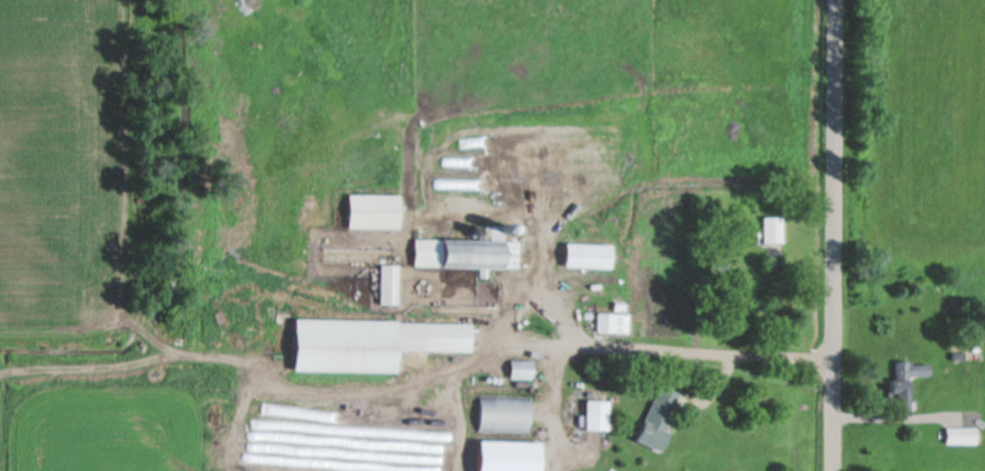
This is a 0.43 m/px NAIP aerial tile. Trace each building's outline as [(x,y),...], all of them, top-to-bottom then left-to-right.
[(444,170),(496,170),(496,160),(576,159),(576,173),(610,172),(610,139),(444,141),(444,170)] [(343,230),(395,230),(395,195),(343,195),(343,230)] [(761,244),(781,244),(781,218),(761,218),(761,244)] [(517,241),(410,240),(410,268),(516,269),(517,241)] [(608,245),(562,245),(562,269),(608,269),(608,245)] [(394,267),(377,267),(377,305),(394,305),(394,267)] [(627,333),(627,315),(597,315),(597,333),(627,333)] [(393,374),(393,352),(467,353),(468,324),(290,321),(289,373),(393,374)] [(529,361),(507,361),(507,379),(529,379),(529,361)] [(929,378),(929,364),(888,364),(887,400),(905,400),(905,377),(929,378)] [(634,443),(658,453),(680,396),(656,387),(634,443)] [(478,434),(527,433),(527,399),(477,400),(478,434)] [(605,432),(605,402),(583,402),(582,432),(605,432)] [(973,429),(944,429),(944,445),(973,445),(973,429)]
